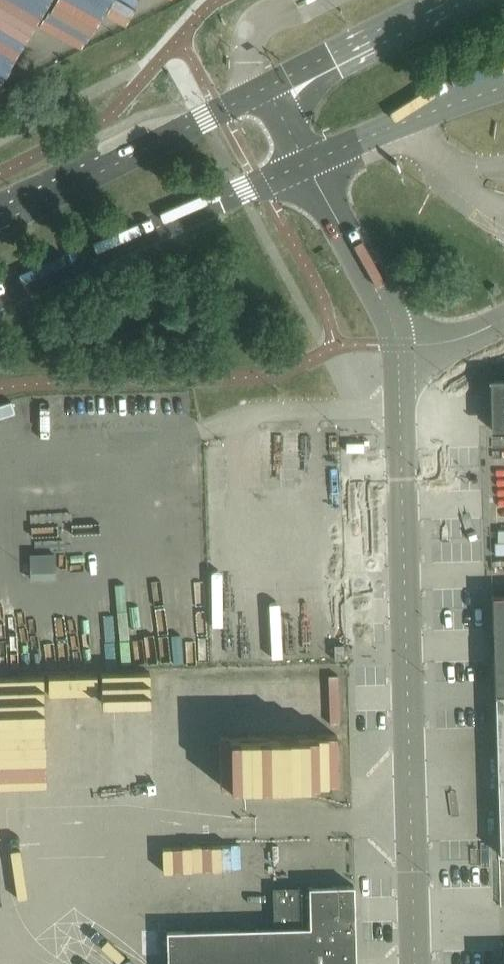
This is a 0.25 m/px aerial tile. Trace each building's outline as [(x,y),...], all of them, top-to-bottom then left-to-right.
[(493,295),(498,292),(495,285),(490,287),(493,295)] [(494,379),(494,384),(497,384),(498,427),(495,427),(495,432),(503,432),(503,379),(494,379)] [(52,502),(10,482),(0,502),(0,577),(144,575),(143,501),(52,502)] [(492,596),(495,694),(503,693),(503,595),(492,596)] [(148,665),(210,665),(210,623),(148,623),(148,665)] [(495,694),(500,854),(503,854),(503,693),(495,694)] [(357,963),(354,886),(273,888),(275,929),(168,931),(169,963),(357,963)]
